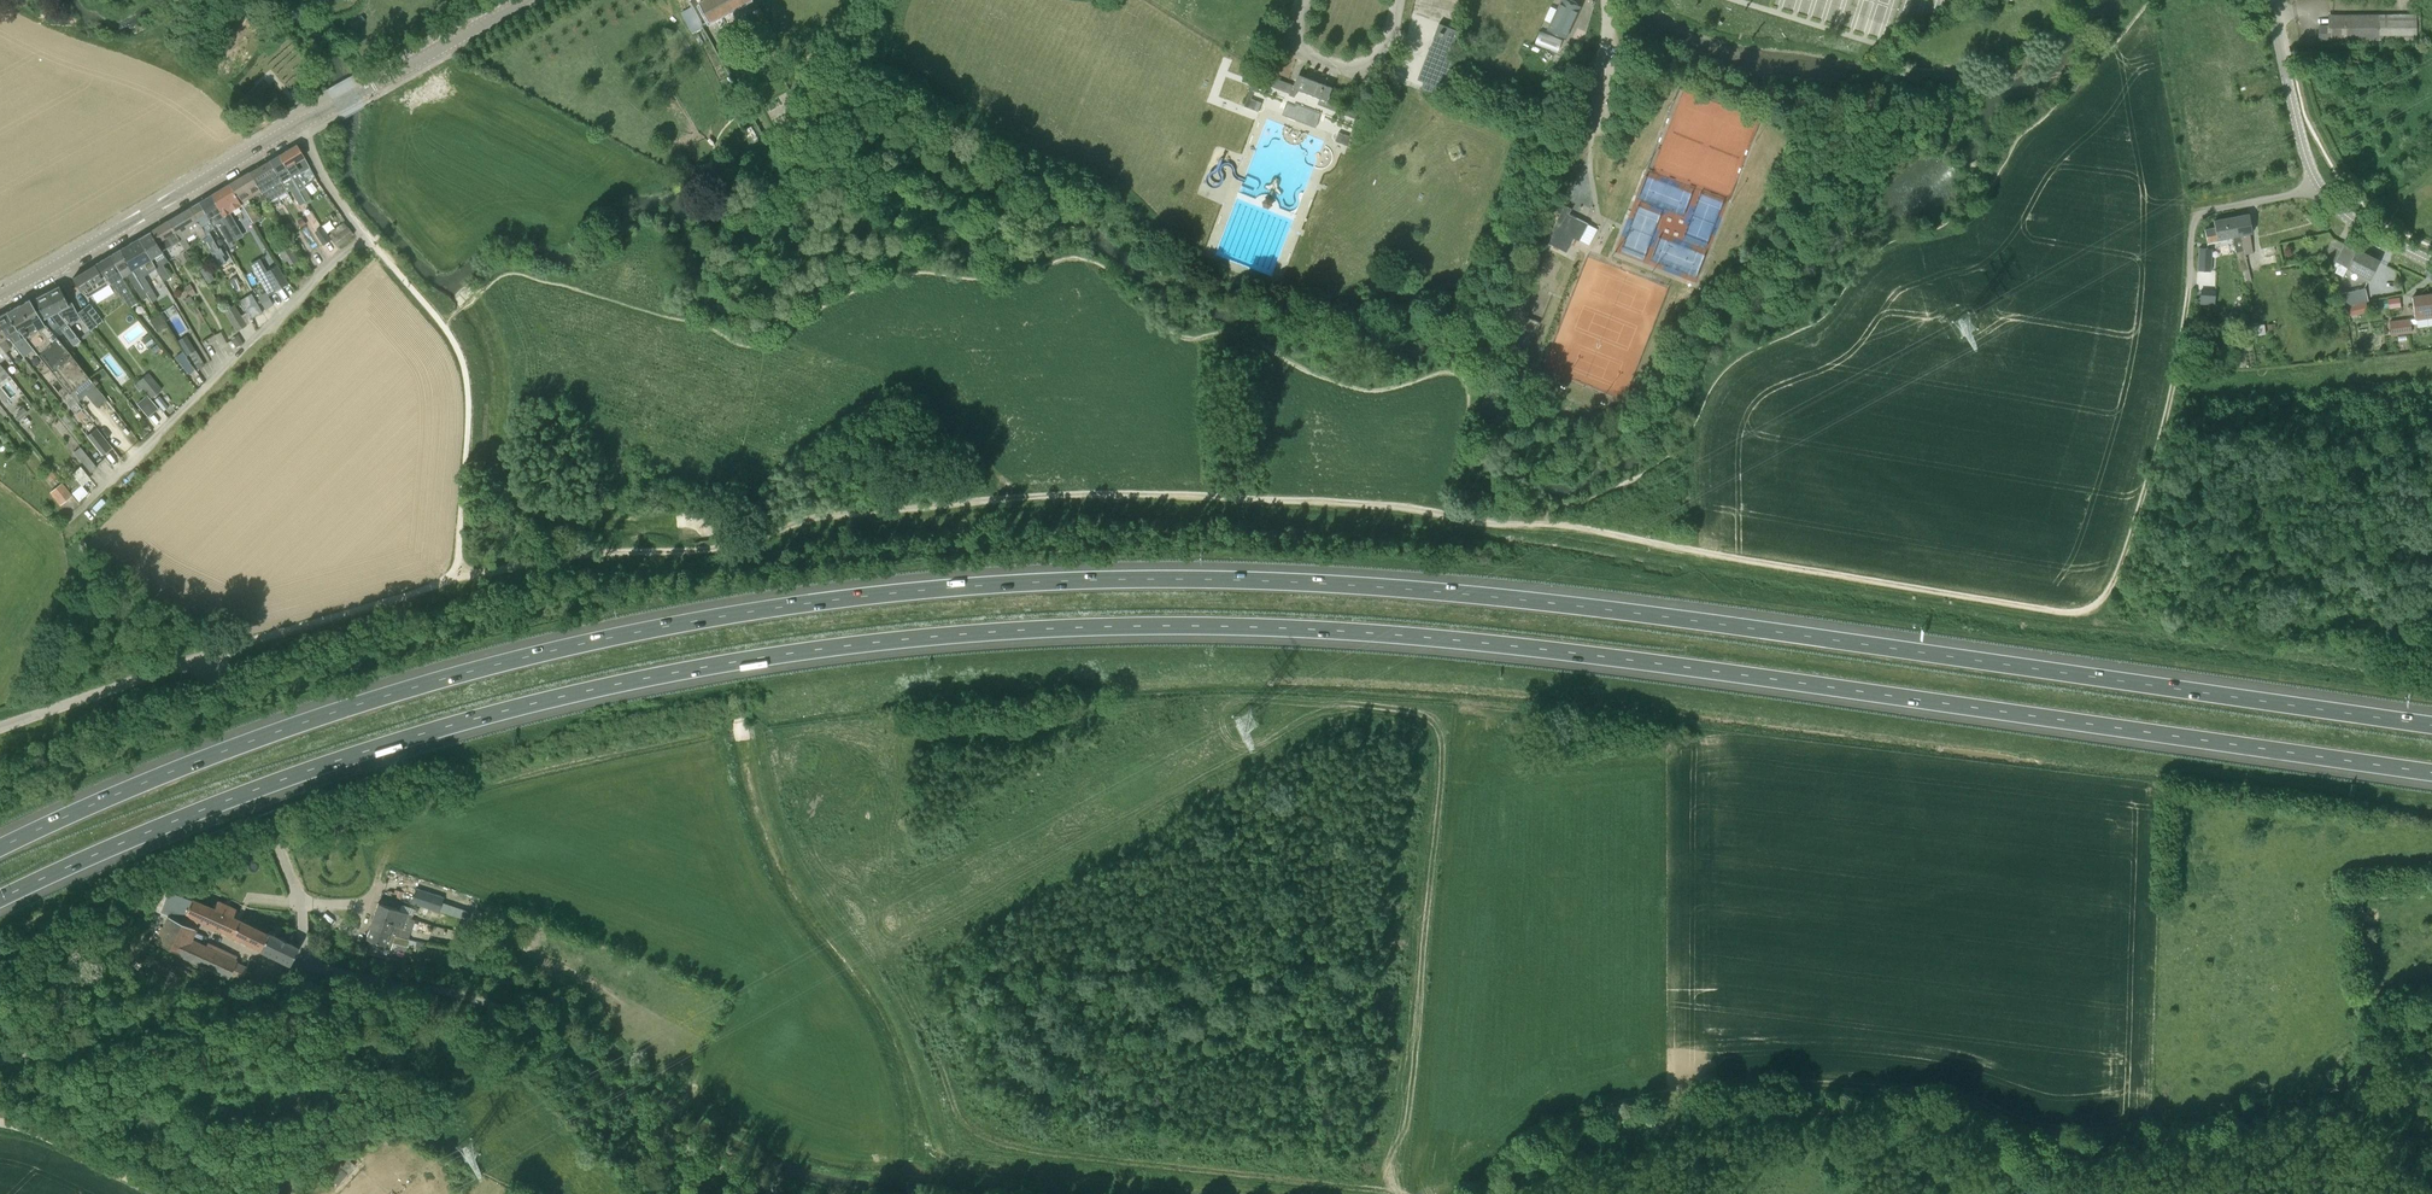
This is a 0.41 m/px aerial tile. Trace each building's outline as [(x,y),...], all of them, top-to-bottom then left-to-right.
[(711,21),(751,0),(703,0),(701,1),(700,0),(687,0),(701,26),(711,20),(711,21)] [(1564,0),(1561,0),(1546,32),(1563,39),(1567,40),(1582,8),(1564,0)] [(2417,40),(2417,15),(2331,15),(2331,26),(2319,26),(2319,40),(2417,40)] [(1429,51),(1418,79),(1424,81),(1421,90),(1434,95),(1437,86),(1446,90),(1457,64),(1457,63),(1448,59),(1459,31),(1456,30),(1439,23),(1430,46),(1429,51)] [(1540,30),(1535,42),(1558,51),(1563,39),(1546,32),(1540,30)] [(1309,84),(1296,79),(1294,85),(1256,71),(1252,81),(1260,84),(1261,82),(1289,93),(1289,95),(1295,97),(1298,89),(1305,92),(1309,84)] [(1320,98),(1328,101),(1333,87),(1298,74),(1296,79),(1309,84),(1305,92),(1320,98)] [(1251,89),(1245,106),(1258,111),(1262,103),(1251,99),(1254,91),(1251,89)] [(1355,119),(1352,128),(1353,128),(1356,130),(1359,131),(1364,117),(1326,103),(1328,101),(1320,98),(1319,100),(1318,104),(1355,119)] [(1294,105),(1287,102),(1283,114),(1316,127),(1321,113),(1295,103),(1294,105)] [(1349,146),(1356,130),(1353,128),(1349,136),(1339,132),(1335,141),(1349,146)] [(299,190),(306,186),(298,174),(301,173),(310,167),(305,159),(297,145),(278,156),(299,190)] [(299,190),(278,156),(269,161),(287,191),(287,192),(291,189),(300,205),(305,201),(299,190)] [(698,167),(685,160),(684,160),(678,170),(692,177),(698,167)] [(267,203),(287,191),(269,161),(249,173),(260,191),(267,203)] [(250,203),(247,198),(260,191),(249,173),(230,185),(243,206),(253,223),(260,218),(251,203),(250,203)] [(229,228),(237,224),(231,214),(243,206),(230,185),(211,196),(229,228)] [(229,228),(211,196),(199,203),(210,221),(213,225),(217,223),(228,243),(231,247),(236,243),(234,240),(236,239),(229,228)] [(220,268),(226,264),(211,239),(214,237),(206,223),(210,221),(199,203),(191,208),(207,236),(203,239),(220,268)] [(1554,226),(1546,242),(1567,252),(1574,238),(1579,241),(1588,224),(1577,218),(1569,214),(1572,209),(1565,205),(1559,216),(1554,226)] [(207,236),(191,208),(168,222),(179,240),(180,240),(194,232),(200,241),(203,239),(207,236)] [(2247,262),(2245,254),(2253,253),(2250,234),(2253,233),(2249,214),(2237,216),(2241,239),(2234,241),(2242,281),(2251,279),(2250,274),(2249,274),(2248,270),(2249,269),(2248,268),(2252,267),(2250,262),(2247,262)] [(2241,239),(2237,216),(2213,221),(2215,227),(2204,229),(2207,241),(2227,239),(2227,238),(2233,237),(2234,241),(2241,239)] [(301,228),(306,224),(302,218),(297,223),(301,228)] [(179,240),(168,222),(150,232),(161,251),(172,245),(171,245),(179,240)] [(337,247),(353,234),(348,226),(331,239),(337,247)] [(323,244),(330,240),(322,228),(315,232),(323,244)] [(161,251),(150,232),(139,239),(160,275),(168,270),(164,264),(168,261),(161,251)] [(160,275),(139,239),(120,250),(143,289),(148,296),(152,302),(158,299),(143,276),(155,268),(159,275),(160,275)] [(288,266),(298,259),(288,243),(277,250),(288,266)] [(2369,279),(2378,261),(2345,244),(2334,265),(2337,267),(2335,272),(2343,276),(2347,267),(2369,279)] [(2209,249),(2199,249),(2199,271),(2213,271),(2213,258),(2209,257),(2209,249)] [(143,289),(120,250),(110,256),(122,276),(126,273),(142,299),(148,296),(143,289)] [(118,283),(116,280),(122,276),(110,256),(95,265),(110,283),(115,289),(130,307),(137,302),(124,280),(118,283)] [(88,296),(110,283),(95,265),(73,278),(82,291),(88,296)] [(216,279),(207,266),(200,271),(209,284),(216,279)] [(275,291),(287,283),(276,266),(264,273),(275,291)] [(190,295),(195,292),(190,284),(185,287),(190,295)] [(71,302),(68,304),(59,286),(47,292),(57,312),(69,326),(80,317),(77,313),(71,302)] [(2368,307),(2367,302),(2369,301),(2365,288),(2341,293),(2344,307),(2352,305),(2353,315),(2371,312),(2369,306),(2368,307)] [(69,326),(57,312),(47,292),(34,299),(45,318),(50,315),(61,330),(62,329),(74,345),(80,340),(69,326)] [(265,308),(273,303),(266,292),(258,297),(265,308)] [(2431,315),(2431,294),(2412,298),(2416,318),(2431,315)] [(2389,296),(2390,307),(2402,305),(2401,295),(2389,296)] [(2381,298),(2381,306),(2389,306),(2389,298),(2381,298)] [(92,401),(102,393),(88,377),(71,354),(46,325),(30,299),(17,306),(36,331),(79,385),(92,401)] [(90,330),(103,320),(89,303),(77,313),(80,317),(90,330)] [(2337,313),(2344,312),(2342,304),(2335,305),(2337,313)] [(24,337),(36,331),(17,306),(5,313),(16,330),(19,329),(24,337)] [(236,331),(247,325),(235,307),(225,313),(236,331)] [(5,313),(0,316),(0,325),(8,336),(18,349),(23,357),(34,349),(27,341),(24,337),(19,329),(16,330),(5,313)] [(2397,335),(2413,332),(2410,319),(2394,321),(2397,335)] [(2253,335),(2266,334),(2264,324),(2252,326),(2253,335)] [(7,336),(8,336),(0,325),(0,345),(5,352),(11,347),(4,338),(7,336)] [(36,331),(24,337),(27,341),(34,349),(69,393),(70,394),(79,385),(36,331)] [(148,348),(155,342),(148,335),(142,340),(148,348)] [(187,355),(195,350),(186,335),(178,341),(187,355)] [(236,347),(243,343),(237,335),(231,339),(236,347)] [(8,355),(5,352),(0,345),(0,362),(8,355)] [(0,382),(7,378),(11,382),(14,381),(0,364),(0,382)] [(190,364),(184,368),(190,376),(196,372),(190,364)] [(149,396),(160,387),(148,373),(138,382),(149,396)] [(37,391),(41,388),(35,382),(32,385),(37,391)] [(97,435),(90,440),(97,447),(103,442),(97,435)] [(90,473),(97,468),(80,447),(73,452),(90,473)] [(50,482),(57,476),(51,471),(45,476),(50,482)] [(60,506),(73,496),(62,483),(49,493),(60,506)] [(79,501),(88,493),(81,484),(72,492),(79,501)] [(416,888),(411,903),(465,920),(468,911),(442,902),(443,897),(416,888)] [(198,920),(269,954),(278,937),(268,932),(240,919),(233,916),(236,908),(218,900),(214,908),(192,898),(191,899),(169,891),(160,911),(167,915),(154,942),(181,953),(179,957),(228,980),(230,975),(241,979),(245,971),(249,974),(255,963),(249,961),(246,966),(236,961),(237,960),(195,940),(192,938),(196,929),(194,928),(198,920)] [(2353,915),(2361,914),(2359,891),(2351,892),(2353,915)] [(418,920),(412,918),(412,915),(403,911),(378,903),(373,918),(392,924),(403,928),(404,926),(413,929),(414,926),(424,929),(426,924),(424,923),(425,920),(418,918),(418,920)] [(408,942),(409,939),(389,933),(392,924),(373,918),(368,931),(388,938),(408,942)] [(461,933),(464,924),(458,922),(456,931),(461,933)] [(407,946),(408,942),(388,938),(368,931),(366,939),(369,940),(367,946),(381,951),(383,947),(390,950),(392,943),(407,946)] [(290,963),(298,947),(278,937),(269,954),(290,963)] [(341,1153),(331,1146),(322,1160),(329,1166),(324,1171),(331,1177),(330,1178),(336,1183),(353,1164),(345,1157),(345,1158),(340,1154),(341,1153)]
